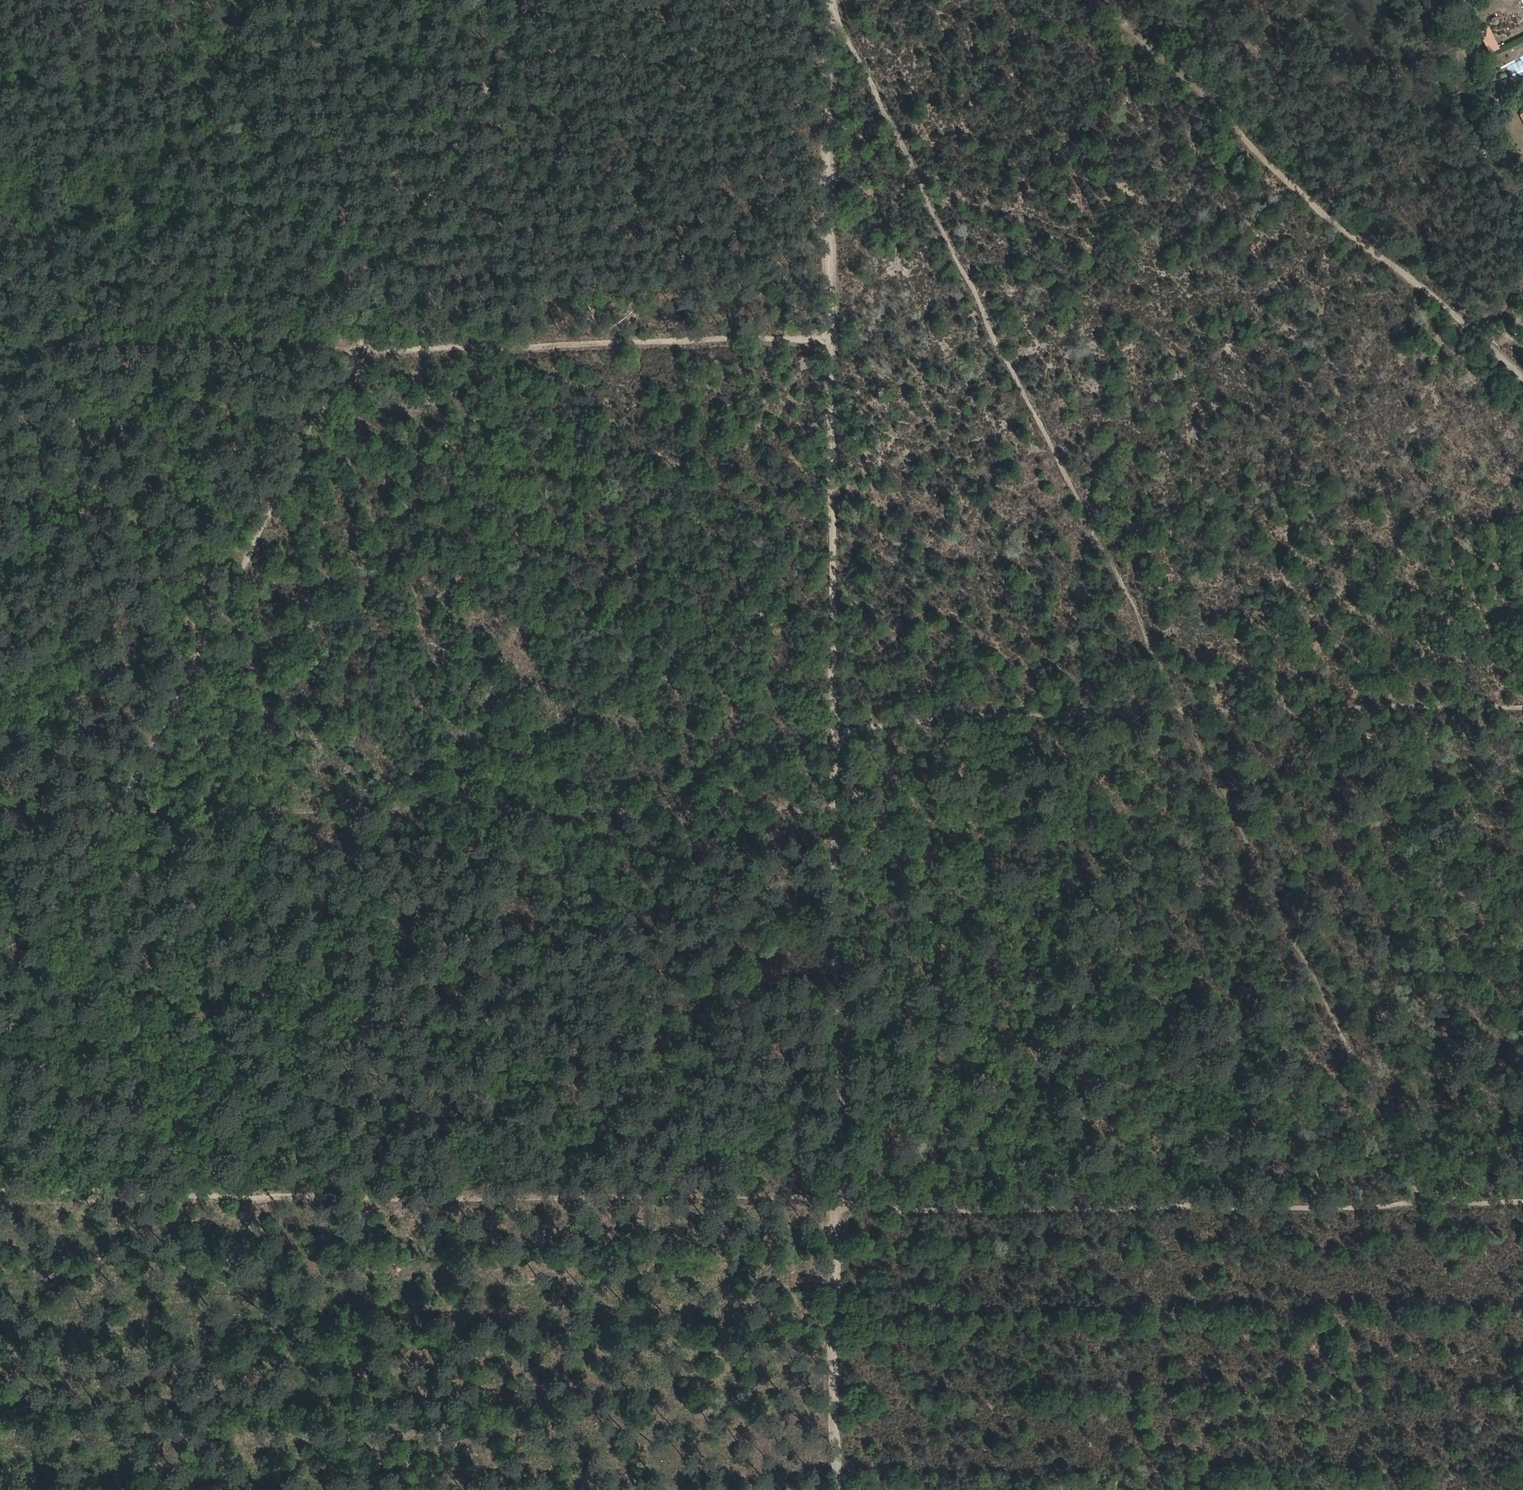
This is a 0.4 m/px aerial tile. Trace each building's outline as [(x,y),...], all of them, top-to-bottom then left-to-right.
[(1485,45),(1494,40),(1487,27),(1478,32),(1485,45)] [(1498,49),(1494,40),(1485,45),(1489,54),(1498,49)]
